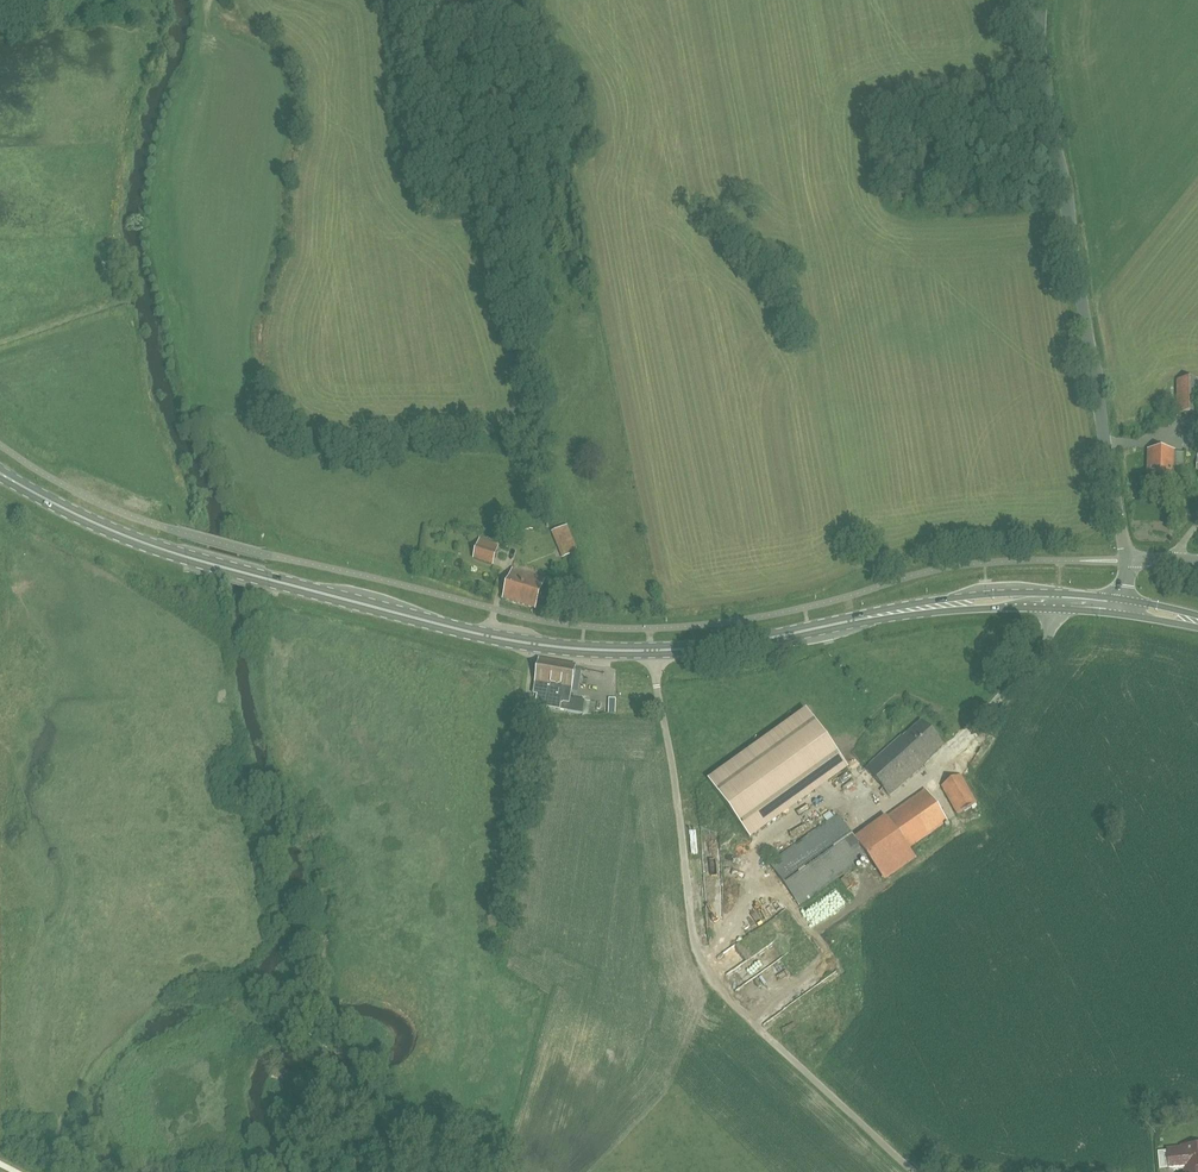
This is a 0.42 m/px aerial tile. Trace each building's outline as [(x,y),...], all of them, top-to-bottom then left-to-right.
[(1177,380),(1177,414),(1197,414),(1197,380),(1177,380)] [(1149,450),(1147,484),(1173,485),(1175,451),(1149,450)] [(573,539),(567,525),(551,532),(557,545),(573,539)] [(499,545),(480,539),(474,558),(493,564),(499,545)] [(504,598),(536,608),(545,580),(513,570),(504,598)] [(549,707),(583,713),(585,700),(571,698),(576,666),(540,660),(534,695),(537,695),(536,705),(549,707)] [(583,715),(586,714),(594,715),(596,702),(585,700),(583,713),(583,715)] [(751,837),(854,774),(816,711),(713,774),(751,837)] [(924,762),(943,745),(921,721),(902,738),(901,737),(866,769),(890,796),(925,764),(924,762)] [(942,786),(957,814),(976,804),(961,776),(942,786)] [(837,815),(769,863),(799,905),(868,855),(885,880),(915,858),(908,848),(947,821),(926,791),(855,840),(837,815)] [(1168,1151),(1170,1168),(1186,1167),(1186,1171),(1197,1171),(1197,1145),(1184,1146),(1184,1149),(1168,1151)]
